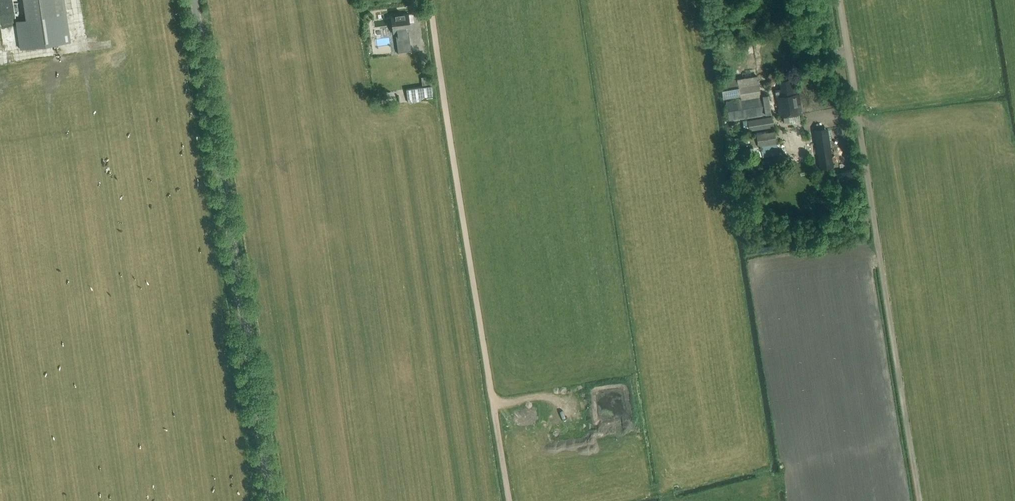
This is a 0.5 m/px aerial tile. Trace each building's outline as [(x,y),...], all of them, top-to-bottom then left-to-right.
[(28,21),(18,22),(22,49),(71,42),(65,0),(25,0),(28,21)] [(413,14),(386,17),(386,18),(391,17),(393,26),(394,26),(398,54),(411,53),(408,24),(409,24),(408,15),(413,14)] [(721,81),(723,99),(742,97),(742,99),(726,101),(728,120),(771,115),(769,95),(760,96),(757,76),(741,78),(742,87),(739,87),(738,79),(721,81)] [(407,100),(408,102),(432,99),(428,77),(421,77),(423,87),(405,89),(407,100)] [(775,91),(776,97),(779,117),(802,114),(799,93),(796,94),(795,87),(792,87),(791,79),(779,81),(781,90),(775,91)] [(773,117),(748,120),(750,131),(774,127),(773,117)] [(818,157),(821,170),(834,167),(827,129),(814,131),(815,138),(808,139),(811,158),(818,157)] [(762,157),(778,155),(775,131),(756,134),(758,146),(760,146),(762,157)]
